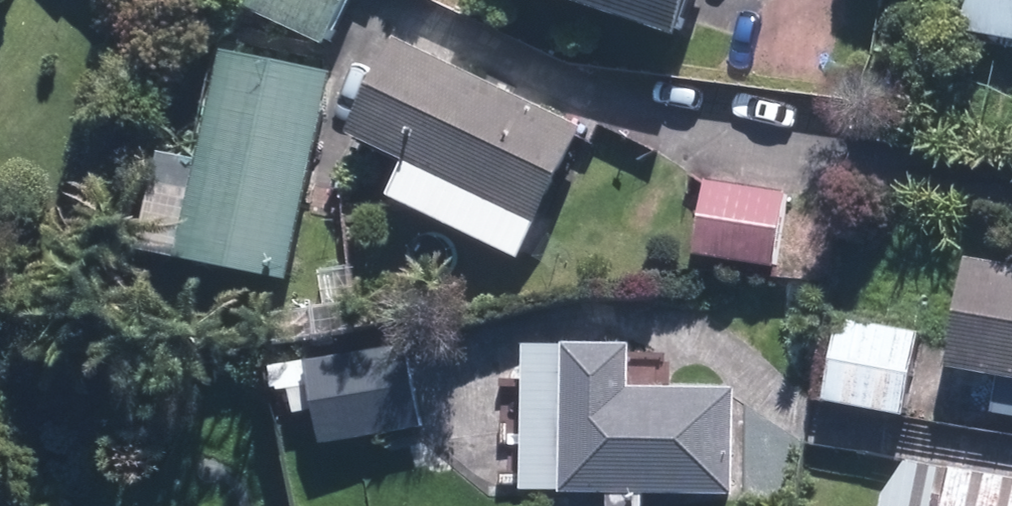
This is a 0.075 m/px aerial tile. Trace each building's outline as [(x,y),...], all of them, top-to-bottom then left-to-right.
[(349,0),(255,0),(250,10),(326,47),(349,0)] [(679,40),(692,0),(555,0),(679,40)] [(1011,42),(1011,0),(967,0),(962,34),(1011,42)] [(350,138),(537,227),(582,131),(397,42),(350,138)] [(183,262),(290,283),(329,72),(222,51),(183,262)] [(775,266),(786,191),(706,179),(695,255),(775,266)] [(949,370),(995,378),(989,415),(1011,419),(1011,267),(968,259),(948,370),(949,370)] [(905,417),(919,333),(837,319),(824,403),(905,417)] [(324,446),(423,427),(407,344),(308,363),(324,446)] [(562,495),(735,498),(737,389),(630,387),(631,347),(563,346),(562,495)] [(890,458),(882,505),(1011,505),(1011,479),(890,458)]
